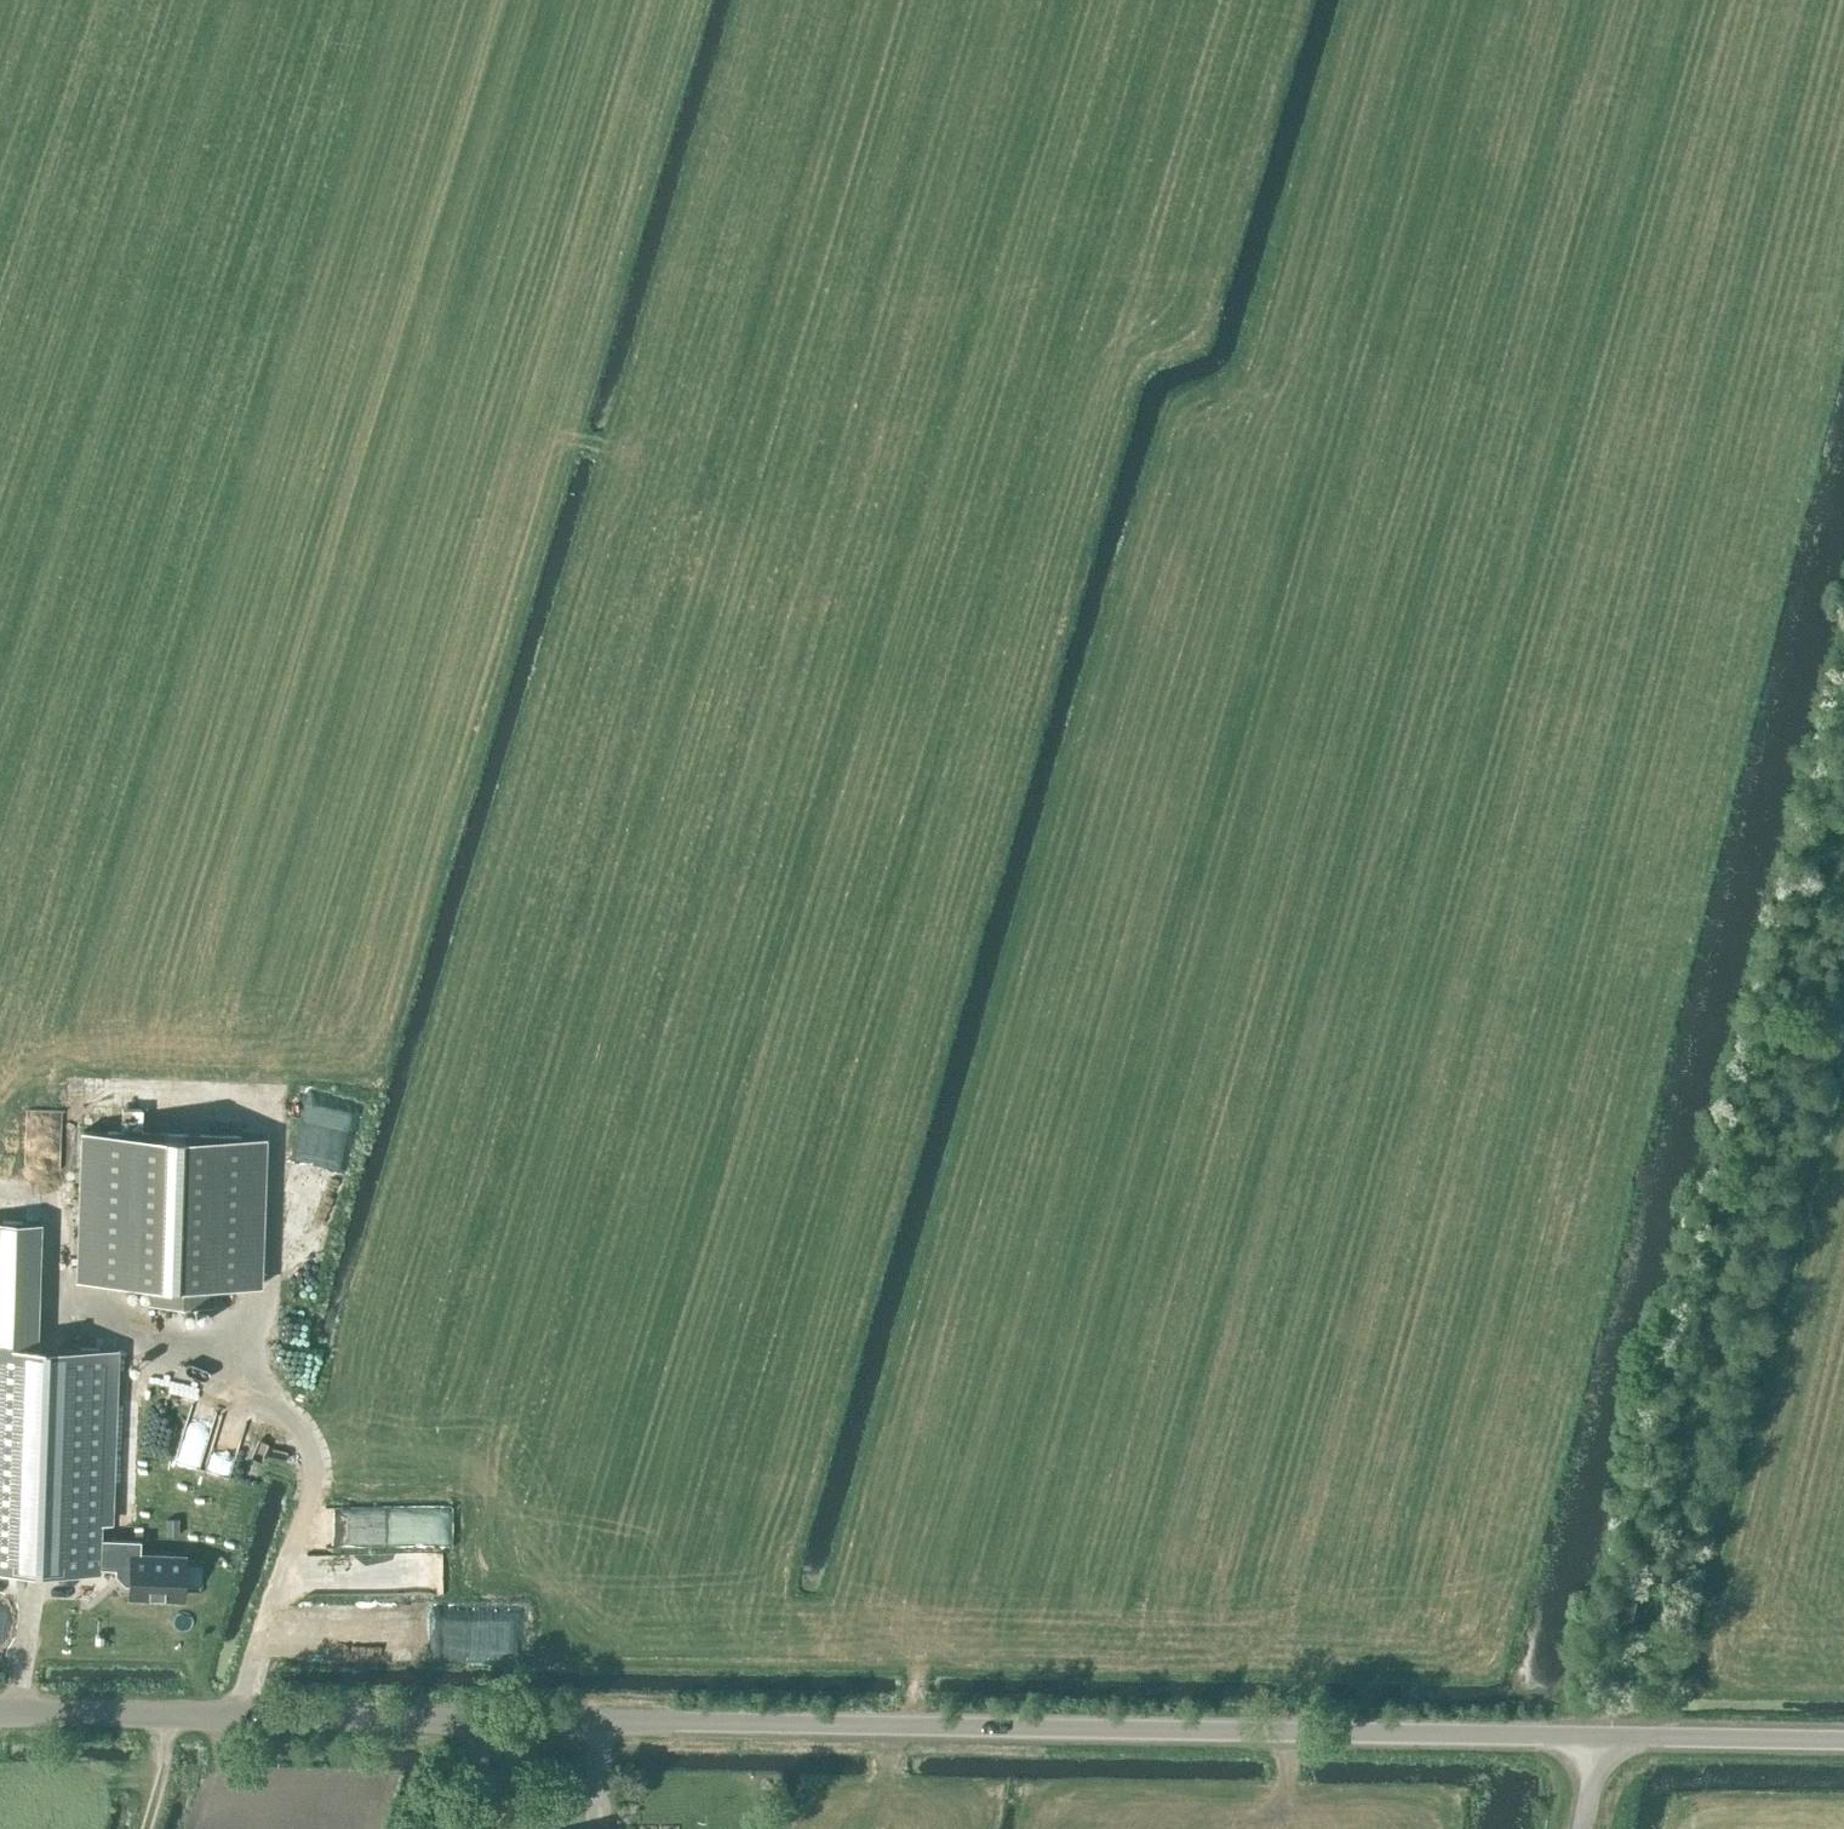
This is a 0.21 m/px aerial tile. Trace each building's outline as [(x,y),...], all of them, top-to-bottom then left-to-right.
[(267,1135),(80,1129),(75,1279),(148,1281),(147,1304),(214,1306),(215,1284),(263,1285),(267,1135)] [(0,1374),(0,1568),(89,1571),(89,1567),(105,1567),(105,1573),(114,1583),(129,1583),(129,1594),(182,1596),(182,1591),(202,1591),(203,1559),(183,1558),(184,1552),(140,1551),(140,1535),(101,1534),(106,1377),(0,1374)] [(372,1515),(372,1546),(446,1546),(446,1525),(434,1525),(434,1518),(422,1518),(422,1521),(411,1521),(411,1528),(395,1528),(395,1515),(372,1515)] [(1618,1594),(1614,1609),(1635,1614),(1639,1599),(1618,1594)]
